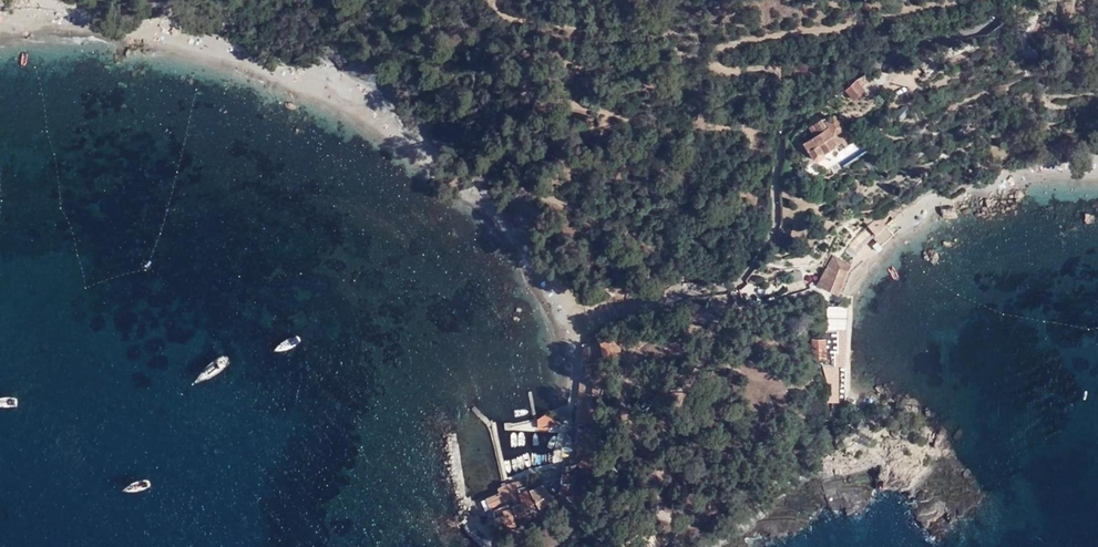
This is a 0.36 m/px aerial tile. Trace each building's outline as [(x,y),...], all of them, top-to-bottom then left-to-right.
[(862,92),(855,81),(844,89),(849,95),(853,99),(862,92)] [(844,89),(840,93),(845,99),(849,95),(844,89)] [(820,132),(803,142),(814,159),(816,160),(823,156),(823,154),(836,146),(839,150),(859,138),(850,125),(842,130),(843,127),(838,119),(837,117),(835,116),(833,116),(827,120),(825,117),(814,124),(820,132)] [(886,228),(877,217),(872,221),(879,223),(880,224),(885,228),(886,228)] [(876,236),(885,228),(880,224),(879,223),(872,221),(867,225),(876,236)] [(887,230),(886,229),(874,239),(881,247),(894,236),(888,229),(887,230)] [(837,293),(851,261),(847,259),(846,262),(839,258),(838,259),(833,256),(817,284),(837,293)] [(791,282),(800,279),(799,276),(802,274),(801,270),(789,273),(791,282)] [(778,287),(776,280),(762,285),(765,292),(778,287)] [(806,280),(786,286),(788,292),(805,287),(804,284),(807,283),(806,280)] [(810,338),(809,356),(820,356),(821,382),(822,382),(821,364),(822,345),(822,341),(823,334),(824,329),(821,329),(820,338),(810,338)] [(824,329),(823,334),(822,341),(833,342),(834,329),(824,329)] [(614,343),(589,350),(592,365),(600,362),(601,364),(618,360),(614,343)] [(589,350),(583,351),(582,353),(584,366),(592,365),(589,350)] [(586,386),(577,385),(575,403),(579,403),(579,404),(585,405),(586,386)] [(596,414),(578,412),(577,426),(595,427),(596,414)] [(548,416),(537,422),(537,432),(547,432),(547,425),(550,425),(550,421),(547,420),(548,416)] [(568,471),(562,472),(563,476),(568,476),(579,473),(581,479),(600,465),(595,457),(591,453),(583,461),(587,453),(587,446),(596,446),(596,439),(593,439),(594,429),(582,428),(581,436),(576,436),(575,446),(577,446),(575,464),(568,464),(568,471)] [(591,453),(595,457),(596,446),(587,446),(587,453),(583,461),(591,453)] [(572,490),(574,480),(560,477),(558,494),(565,495),(566,488),(572,490)] [(520,511),(525,516),(534,507),(537,513),(553,503),(550,498),(544,496),(548,493),(558,483),(540,486),(541,489),(537,490),(534,481),(529,484),(534,492),(527,495),(528,498),(518,503),(520,511)] [(525,482),(514,485),(516,491),(516,493),(527,490),(525,482)] [(506,487),(501,488),(495,490),(497,497),(487,503),(490,513),(510,508),(507,493),(506,487)] [(507,493),(510,508),(511,510),(516,524),(526,520),(525,516),(520,511),(518,503),(517,498),(516,493),(516,491),(507,493)] [(528,498),(527,495),(526,493),(517,498),(518,503),(528,498)] [(514,526),(511,510),(491,513),(496,536),(507,534),(505,528),(514,526)]
